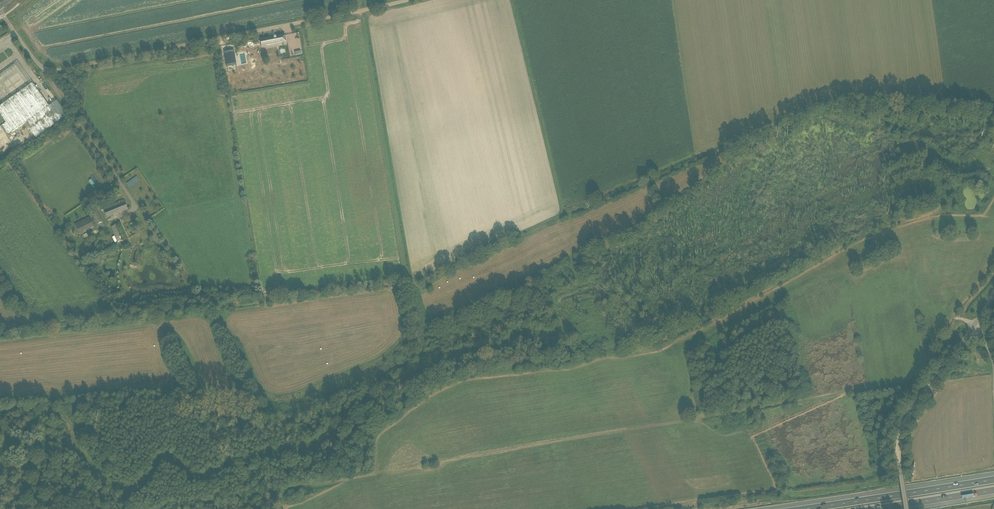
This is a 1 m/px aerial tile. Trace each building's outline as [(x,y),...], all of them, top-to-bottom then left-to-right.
[(264,40),(266,47),(287,43),(285,36),(264,40)] [(236,66),(234,51),(224,52),(226,67),(236,66)] [(0,127),(7,136),(25,123),(36,138),(67,116),(57,101),(49,106),(35,87),(33,83),(30,85),(0,106),(0,127)] [(107,218),(128,210),(124,200),(103,209),(107,218)] [(98,228),(104,225),(96,210),(90,213),(98,228)] [(90,217),(74,223),(79,234),(94,228),(90,217)] [(112,227),(118,243),(125,240),(118,224),(112,227)] [(981,356),(976,360),(981,367),(986,363),(981,356)]
